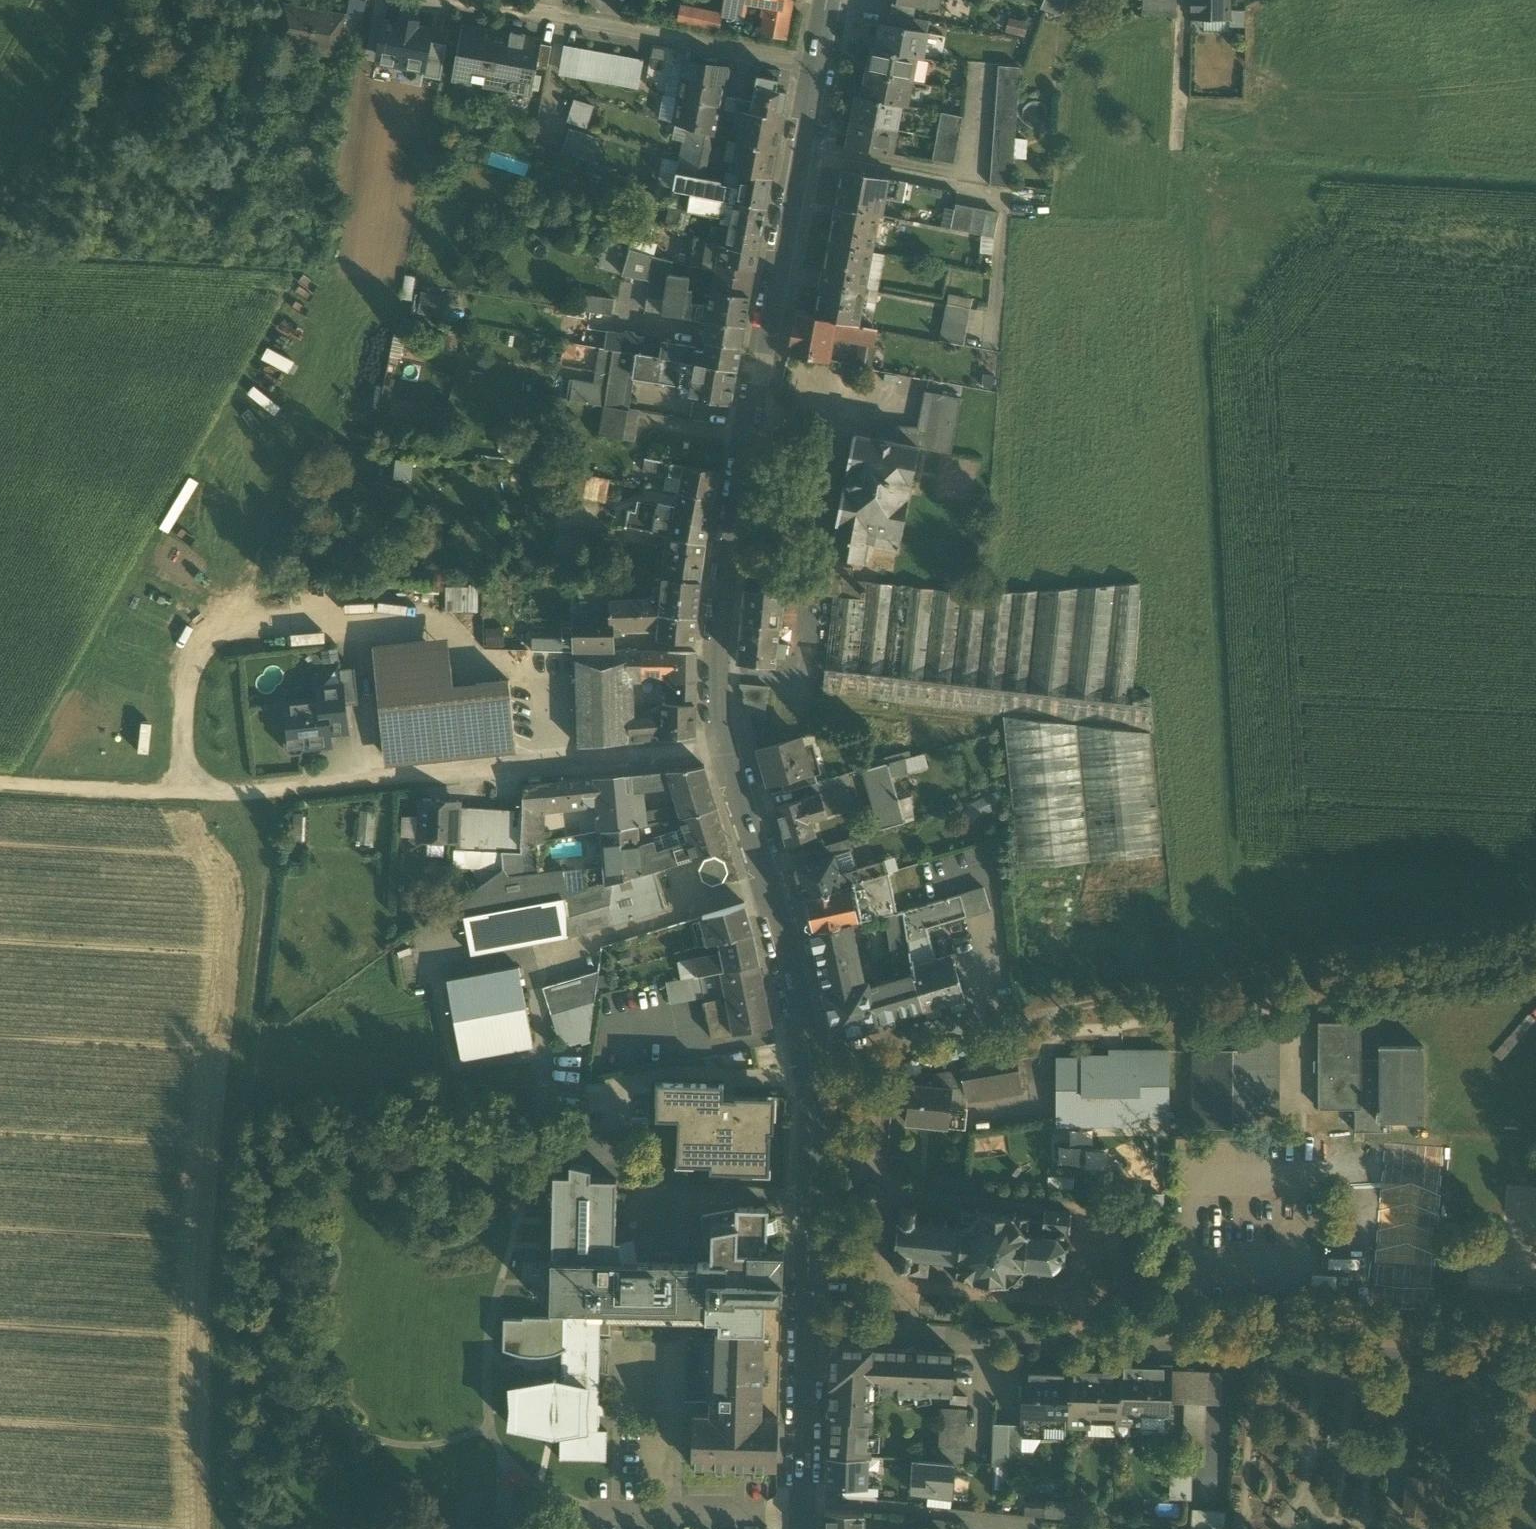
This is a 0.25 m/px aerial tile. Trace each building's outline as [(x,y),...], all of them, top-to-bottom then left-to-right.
[(347,17),(363,20),(367,0),(350,0),(347,17)] [(723,13),(744,17),(747,0),(765,4),(782,7),(782,6),(783,0),(725,0),(723,13)] [(924,8),(940,11),(942,0),(925,0),(924,8)] [(1042,7),(1059,14),(1065,0),(1045,0),(1042,7)] [(1143,15),(1176,16),(1176,0),(1143,0),(1143,15)] [(1191,17),(1230,18),(1230,0),(1191,0),(1191,17)] [(916,6),(892,2),(890,14),(914,18),(916,6)] [(782,7),(765,4),(763,16),(765,17),(761,34),(784,37),(788,6),(782,6),(782,7)] [(344,16),(285,5),(277,45),(337,56),(344,16)] [(722,13),(681,5),(677,24),(719,33),(722,13)] [(262,11),(252,64),(268,67),(278,14),(262,11)] [(914,18),(890,14),(888,25),(911,30),(914,18)] [(1011,17),(1007,30),(1026,36),(1030,23),(1011,17)] [(424,70),(430,41),(432,31),(416,28),(418,22),(401,19),(400,24),(385,21),(377,61),(424,70)] [(888,25),(882,24),(877,49),(916,57),(922,58),(926,33),(911,30),(888,25)] [(491,39),(480,37),(481,31),(462,27),(453,79),(501,88),(511,36),(493,33),(491,39)] [(525,36),(512,33),(511,36),(501,88),(532,93),(537,67),(541,45),(541,42),(525,39),(525,36)] [(440,80),(447,45),(430,41),(424,70),(423,76),(440,80)] [(552,47),(541,45),(537,67),(548,69),(552,47)] [(576,48),(564,46),(560,69),(572,72),(576,48)] [(643,60),(576,48),(572,72),(639,83),(643,60)] [(877,49),(871,48),(866,73),(911,81),(916,57),(877,49)] [(728,69),(685,61),(685,65),(675,63),(668,79),(665,96),(679,99),(678,100),(679,101),(679,104),(691,106),(691,103),(720,108),(720,107),(721,108),(723,96),(728,69)] [(1020,67),(998,66),(997,77),(1020,79),(1020,67)] [(911,81),(866,73),(862,97),(900,105),(906,106),(911,81)] [(778,79),(757,75),(752,102),(750,113),(783,119),(787,97),(784,91),(776,89),(778,79)] [(1020,79),(997,77),(996,89),(1019,91),(1020,79)] [(1019,91),(996,89),(996,101),(1018,103),(1019,91)] [(732,98),(723,96),(721,108),(730,109),(732,98)] [(862,97),(856,96),(851,121),(896,129),(900,105),(862,97)] [(752,102),(737,99),(734,110),(743,112),(749,113),(750,113),(752,102)] [(593,107),(575,101),(568,122),(586,128),(593,107)] [(1018,103),(996,101),(995,113),(1017,115),(1018,103)] [(720,108),(691,103),(691,106),(679,104),(675,123),(687,127),(699,130),(711,134),(715,135),(720,108)] [(783,119),(750,113),(749,113),(743,112),(737,143),(777,150),(783,119)] [(963,117),(941,112),(939,124),(961,128),(963,117)] [(1017,115),(995,113),(994,125),(1016,127),(1017,115)] [(896,129),(851,121),(846,146),(891,155),(896,129)] [(961,128),(939,124),(937,136),(958,140),(961,128)] [(1016,127),(994,125),(993,137),(1015,139),(1016,127)] [(699,130),(687,127),(679,158),(704,166),(709,146),(697,143),(699,130)] [(562,152),(598,164),(603,151),(591,146),(594,136),(570,128),(562,152)] [(711,134),(699,130),(697,143),(709,146),(711,134)] [(958,140),(937,136),(935,148),(956,152),(958,140)] [(1015,139),(993,137),(992,149),(1014,151),(1015,139)] [(777,150),(737,143),(731,171),(771,179),(777,150)] [(956,152),(935,148),(932,160),(954,164),(956,152)] [(1014,151),(992,149),(991,161),(1014,163),(1014,151)] [(704,166),(679,158),(672,188),(680,190),(691,192),(695,176),(702,178),(704,166)] [(1014,163),(991,161),(990,173),(1013,175),(1014,163)] [(889,179),(842,170),(835,207),(878,215),(882,216),(889,179)] [(771,179),(731,171),(728,171),(725,184),(723,184),(721,182),(720,181),(716,198),(766,208),(771,179)] [(1013,175),(990,173),(990,185),(1012,187),(1013,175)] [(702,178),(695,176),(691,192),(691,193),(706,196),(716,198),(720,181),(702,178)] [(706,196),(691,193),(691,192),(680,190),(676,208),(703,213),(706,196)] [(716,198),(706,196),(703,213),(720,216),(722,206),(732,208),(726,231),(760,238),(766,208),(716,198)] [(974,209),(955,205),(950,229),(970,232),(974,209)] [(878,215),(835,207),(828,243),(871,252),(878,215)] [(986,211),(974,209),(970,232),(981,235),(986,211)] [(998,213),(986,211),(981,235),(982,235),(993,237),(998,213)] [(759,249),(760,238),(726,231),(712,230),(711,241),(723,243),(759,249)] [(993,237),(982,235),(981,252),(992,253),(993,237)] [(755,268),(759,249),(723,243),(720,256),(719,262),(755,268)] [(871,252),(828,243),(821,280),(864,288),(871,252)] [(673,261),(630,249),(622,275),(651,280),(652,272),(668,274),(670,274),(673,261)] [(711,253),(693,249),(690,265),(716,269),(717,262),(719,262),(720,256),(711,254),(711,253)] [(719,262),(717,262),(716,269),(712,291),(750,297),(755,268),(719,262)] [(668,274),(652,272),(651,280),(649,296),(665,298),(668,274)] [(670,274),(668,274),(665,298),(662,314),(683,317),(685,303),(687,290),(689,277),(670,274)] [(864,288),(821,280),(814,317),(836,321),(857,325),(864,288)] [(431,290),(422,289),(421,292),(419,291),(416,306),(419,307),(418,311),(435,313),(437,297),(430,296),(431,290)] [(750,297),(712,291),(710,306),(707,320),(704,340),(706,341),(706,340),(741,346),(750,297)] [(615,300),(587,295),(584,311),(612,315),(615,300)] [(690,303),(685,303),(683,317),(707,320),(710,306),(690,303)] [(970,309),(947,305),(940,341),(963,346),(970,309)] [(814,317),(795,313),(787,353),(829,361),(833,337),(836,321),(814,317)] [(857,325),(836,321),(833,337),(873,345),(876,329),(857,325)] [(741,346),(706,340),(706,341),(703,355),(695,353),(696,348),(696,347),(663,342),(663,341),(659,341),(657,337),(647,336),(644,338),(636,337),(634,334),(625,332),(622,335),(607,332),(604,349),(636,353),(636,354),(737,370),(742,346),(741,346)] [(563,353),(578,359),(581,352),(592,357),(595,351),(569,340),(563,353)] [(737,370),(636,354),(633,377),(677,384),(681,380),(683,368),(694,370),(691,387),(690,396),(731,403),(737,370)] [(694,370),(683,368),(681,380),(677,384),(691,387),(694,370)] [(898,374),(897,386),(917,388),(919,377),(898,374)] [(609,387),(574,381),(571,400),(605,406),(613,407),(615,395),(608,393),(609,387)] [(835,524),(836,525),(830,555),(863,562),(867,541),(872,542),(874,545),(898,550),(900,537),(908,499),(908,497),(917,447),(932,450),(950,453),(960,398),(942,394),(925,391),(918,427),(879,424),(876,438),(853,433),(846,470),(843,470),(839,487),(842,488),(835,524)] [(613,407),(605,406),(600,434),(635,440),(640,412),(613,407)] [(667,461),(646,457),(643,469),(665,473),(667,461)] [(684,464),(667,461),(665,473),(682,476),(684,464)] [(719,470),(684,464),(682,476),(679,492),(713,499),(719,470)] [(610,479),(586,475),(582,498),(606,502),(610,479)] [(713,499),(679,492),(676,506),(674,519),(708,526),(713,499)] [(660,503),(638,499),(636,509),(635,512),(657,516),(660,503)] [(676,506),(660,503),(657,516),(674,519),(676,506)] [(657,516),(635,512),(636,509),(629,508),(626,526),(627,526),(642,528),(641,528),(643,529),(643,528),(651,530),(652,530),(662,532),(663,532),(670,533),(671,533),(674,519),(657,516)] [(708,526),(674,519),(671,533),(670,533),(669,535),(706,542),(708,526)] [(579,537),(557,533),(552,556),(575,560),(579,537)] [(706,542),(669,535),(667,548),(665,547),(663,563),(665,563),(664,577),(701,581),(706,542)] [(854,568),(830,565),(828,577),(842,579),(852,580),(854,568)] [(828,577),(802,574),(800,592),(833,596),(840,597),(842,579),(828,577)] [(701,581),(664,577),(662,598),(661,613),(697,617),(701,581)] [(852,580),(842,579),(840,597),(865,599),(868,582),(852,580)] [(440,582),(416,580),(415,592),(439,594),(440,582)] [(1140,582),(983,595),(868,582),(865,599),(840,597),(833,596),(825,669),(1133,704),(1133,699),(1133,698),(1140,582)] [(477,610),(477,588),(446,588),(447,610),(477,610)] [(784,592),(744,588),(741,622),(781,626),(784,592)] [(662,598),(610,600),(610,615),(661,613),(662,598)] [(661,613),(610,615),(610,628),(612,628),(613,628),(649,628),(655,620),(660,620),(661,613)] [(697,617),(661,613),(660,620),(658,638),(694,642),(697,617)] [(610,615),(574,617),(575,650),(615,650),(613,628),(612,628),(610,628),(610,615)] [(781,626),(741,622),(737,661),(738,661),(738,662),(775,665),(776,655),(778,641),(779,626),(781,627),(781,626)] [(509,680),(453,685),(448,639),(372,647),(383,754),(515,740),(509,680)] [(786,642),(778,641),(776,655),(785,656),(786,642)] [(322,649),(325,663),(340,660),(338,646),(322,649)] [(615,650),(579,650),(579,668),(596,668),(601,668),(601,660),(615,660),(615,650)] [(640,651),(615,650),(615,660),(601,660),(601,668),(596,668),(596,687),(604,687),(604,677),(628,677),(640,677),(640,651)] [(657,652),(640,651),(640,677),(657,677),(657,652)] [(668,652),(657,652),(657,677),(667,677),(668,652)] [(696,653),(668,652),(667,677),(666,703),(694,704),(696,653)] [(355,668),(340,669),(342,685),(344,705),(358,704),(355,668)] [(596,687),(596,668),(579,668),(579,687),(596,687)] [(1133,704),(825,669),(823,694),(1003,715),(1150,732),(1154,732),(1150,696),(1133,698),(1133,699),(1133,704)] [(627,686),(628,677),(604,677),(604,687),(627,686)] [(768,687),(740,684),(740,689),(755,740),(762,738),(768,687)] [(320,700),(286,703),(289,733),(284,739),(285,749),(291,755),(301,754),(307,747),(330,745),(329,733),(347,731),(344,705),(342,685),(319,688),(320,700)] [(596,687),(579,687),(580,696),(578,696),(578,745),(626,741),(627,721),(627,686),(604,687),(596,687)] [(666,717),(639,720),(641,739),(689,735),(693,727),(694,704),(666,703),(666,717)] [(1150,732),(1003,715),(1018,868),(1162,854),(1150,732)] [(639,720),(627,721),(626,741),(641,739),(639,720)] [(800,737),(758,749),(768,784),(787,778),(814,771),(809,755),(805,756),(800,737)] [(909,750),(862,763),(864,769),(888,762),(906,757),(910,756),(909,750)] [(906,757),(888,762),(891,776),(927,765),(924,753),(906,758),(906,757)] [(891,776),(888,762),(864,769),(881,829),(905,822),(914,819),(911,796),(899,799),(898,797),(891,776)] [(704,765),(666,769),(671,786),(681,817),(716,807),(704,767),(704,765)] [(666,769),(631,773),(633,789),(633,790),(671,786),(666,769)] [(814,771),(787,778),(790,790),(811,784),(817,782),(814,771)] [(631,773),(595,777),(598,804),(597,804),(598,813),(596,813),(597,816),(598,816),(600,831),(637,825),(636,813),(633,792),(634,792),(633,790),(633,789),(631,773)] [(817,782),(811,784),(814,795),(843,786),(849,785),(846,774),(817,782)] [(595,777),(546,783),(547,794),(548,806),(544,806),(544,811),(597,804),(598,804),(595,777)] [(546,783),(525,785),(524,796),(547,794),(546,783)] [(522,811),(484,809),(482,850),(501,851),(522,852),(522,848),(522,846),(524,809),(524,796),(525,785),(523,785),(522,787),(523,787),(522,811)] [(814,795),(775,807),(786,843),(816,834),(811,819),(850,808),(843,786),(814,795)] [(547,794),(524,796),(524,809),(544,806),(548,806),(547,794)] [(976,796),(976,814),(989,814),(989,796),(976,796)] [(458,802),(422,800),(421,818),(419,818),(418,835),(420,835),(420,839),(456,840),(458,802)] [(544,806),(524,809),(522,846),(537,843),(543,842),(544,811),(544,806)] [(484,809),(458,807),(456,849),(482,850),(484,809)] [(716,807),(681,817),(684,828),(688,841),(690,848),(693,857),(728,846),(716,807)] [(376,812),(360,810),(357,841),(373,842),(376,812)] [(654,810),(636,813),(637,825),(656,821),(655,816),(654,810)] [(665,820),(657,821),(661,834),(662,834),(684,828),(681,817),(665,820)] [(637,825),(600,831),(603,865),(604,865),(605,885),(611,883),(643,873),(641,856),(639,845),(637,825)] [(849,838),(813,849),(817,860),(834,855),(834,856),(852,850),(849,838)] [(654,841),(639,845),(641,856),(654,852),(656,851),(654,841)] [(688,841),(679,844),(685,849),(690,848),(688,841)] [(537,843),(522,846),(522,848),(522,852),(501,851),(503,869),(453,905),(463,918),(465,918),(471,954),(570,936),(573,936),(573,935),(570,936),(569,935),(563,869),(541,872),(537,843)] [(656,851),(654,852),(659,868),(693,857),(690,848),(685,849),(679,844),(656,851)] [(654,852),(641,856),(643,873),(653,870),(659,868),(654,852)] [(817,860),(807,863),(807,862),(806,863),(800,865),(795,873),(802,898),(852,883),(848,870),(839,873),(834,856),(834,855),(817,860)] [(715,857),(704,860),(699,870),(702,880),(712,885),(723,882),(728,872),(724,862),(715,857)] [(884,860),(867,865),(871,878),(887,873),(884,860)] [(603,865),(563,869),(569,935),(570,936),(573,935),(609,924),(607,915),(611,883),(605,885),(604,865),(603,865)] [(867,865),(848,870),(852,883),(871,878),(867,865)] [(643,873),(611,883),(607,915),(609,924),(665,907),(653,870),(643,873)] [(852,883),(802,898),(810,931),(852,922),(886,915),(897,912),(889,872),(887,873),(871,878),(852,883)] [(995,884),(961,894),(967,915),(1001,905),(995,884)] [(961,894),(946,898),(953,920),(967,915),(961,894)] [(946,898),(903,911),(912,973),(927,968),(926,962),(935,959),(925,925),(938,921),(939,924),(953,920),(946,898)] [(745,903),(703,916),(710,943),(718,941),(753,933),(745,903)] [(897,912),(886,915),(895,978),(912,973),(903,911),(897,912)] [(895,978),(870,985),(868,980),(865,981),(852,922),(810,931),(822,990),(822,991),(832,1037),(879,1027),(878,1022),(923,1009),(912,973),(895,978)] [(753,933),(718,941),(721,953),(724,968),(759,961),(753,933)] [(721,953),(692,959),(695,975),(699,974),(699,973),(720,969),(724,968),(721,953)] [(935,959),(926,962),(927,968),(912,973),(923,1009),(964,997),(954,965),(956,964),(955,961),(957,961),(955,953),(935,959)] [(724,968),(720,969),(732,1034),(772,1026),(759,961),(724,968)] [(519,966),(447,979),(462,1059),(533,1046),(519,966)] [(720,969),(699,973),(699,974),(699,975),(698,976),(703,997),(711,1038),(732,1034),(720,969)] [(598,971),(543,987),(550,1013),(594,1000),(598,971)] [(698,976),(665,982),(670,1004),(703,997),(698,976)] [(1424,1046),(1379,1046),(1379,1047),(1379,1059),(1361,1059),(1361,1022),(1318,1022),(1319,1108),(1355,1108),(1355,1131),(1389,1131),(1389,1121),(1424,1121),(1424,1119),(1423,1119),(1423,1047),(1424,1047),(1424,1046)] [(1231,1049),(1192,1049),(1192,1127),(1232,1127),(1232,1121),(1259,1121),(1259,1115),(1278,1115),(1278,1036),(1244,1036),(1244,1049),(1231,1049)] [(1169,1051),(1121,1051),(1121,1057),(1113,1057),(1082,1057),(1082,1059),(1056,1059),(1057,1125),(1116,1125),(1116,1119),(1169,1119),(1169,1051)] [(1017,1059),(1004,1062),(1007,1079),(1020,1077),(1017,1059)] [(1004,1062),(960,1069),(963,1087),(1007,1079),(1004,1062)] [(960,1069),(911,1078),(911,1079),(910,1083),(951,1087),(951,1089),(963,1087),(960,1069)] [(1007,1079),(963,1087),(966,1101),(1023,1091),(1020,1077),(1007,1079)] [(658,1083),(657,1121),(677,1122),(676,1164),(703,1164),(703,1173),(773,1175),(773,1146),(774,1100),(723,1099),(724,1090),(724,1084),(658,1083)] [(951,1087),(910,1083),(906,1122),(947,1126),(949,1106),(951,1089),(951,1087)] [(967,1107),(949,1106),(947,1126),(965,1128),(967,1107)] [(768,1207),(736,1206),(736,1209),(700,1216),(706,1250),(711,1251),(710,1262),(698,1261),(698,1263),(624,1261),(620,1240),(615,1240),(617,1178),(591,1178),(591,1168),(570,1163),(569,1174),(553,1174),(552,1254),(555,1255),(555,1260),(551,1260),(551,1263),(548,1263),(547,1306),(550,1306),(550,1309),(563,1309),(562,1315),(551,1315),(551,1317),(523,1317),(523,1319),(504,1319),(503,1349),(513,1353),(521,1355),(530,1356),(538,1356),(548,1356),(556,1354),(562,1351),(561,1380),(555,1379),(512,1386),(511,1427),(554,1436),(561,1435),(560,1459),(607,1460),(607,1430),(598,1430),(598,1414),(604,1414),(605,1404),(599,1403),(600,1310),(608,1310),(608,1316),(674,1317),(674,1318),(719,1319),(718,1347),(713,1347),(713,1366),(718,1366),(717,1403),(694,1402),(692,1463),(777,1466),(778,1418),(775,1418),(775,1417),(761,1416),(761,1418),(757,1418),(758,1388),(760,1388),(760,1386),(759,1386),(760,1368),(763,1368),(764,1349),(761,1349),(761,1330),(764,1330),(765,1298),(782,1299),(782,1295),(782,1285),(783,1285),(783,1281),(782,1281),(783,1252),(772,1252),(772,1251),(762,1251),(762,1245),(767,1245),(768,1232),(778,1230),(776,1219),(768,1220),(768,1207)] [(882,1199),(881,1199),(882,1192),(883,1191),(882,1190),(881,1190),(877,1185),(877,1183),(876,1183),(875,1184),(868,1183),(868,1182),(866,1182),(866,1184),(861,1188),(860,1187),(859,1189),(860,1190),(859,1197),(858,1197),(859,1199),(860,1198),(864,1204),(863,1205),(865,1206),(866,1205),(873,1205),(873,1207),(875,1206),(874,1205),(880,1200),(881,1201),(882,1199)] [(1026,1218),(1015,1216),(1017,1213),(1014,1211),(1011,1215),(980,1212),(978,1207),(975,1208),(976,1212),(964,1211),(962,1208),(959,1210),(961,1213),(960,1225),(957,1223),(955,1226),(947,1225),(947,1220),(944,1220),(943,1225),(932,1224),(932,1219),(929,1218),(928,1223),(917,1222),(918,1217),(915,1217),(915,1213),(917,1213),(917,1210),(915,1210),(915,1208),(912,1208),(912,1209),(903,1209),(903,1207),(900,1207),(899,1208),(898,1208),(898,1212),(899,1212),(898,1220),(896,1220),(896,1221),(892,1220),(892,1224),(896,1224),(895,1230),(896,1231),(894,1244),(893,1251),(889,1250),(889,1254),(893,1254),(893,1255),(895,1255),(894,1264),(893,1264),(892,1267),(894,1267),(894,1269),(897,1269),(897,1267),(906,1268),(906,1270),(909,1271),(908,1272),(927,1274),(929,1259),(940,1260),(939,1265),(943,1265),(943,1260),(952,1261),(951,1261),(953,1265),(956,1263),(955,1275),(953,1277),(955,1280),(957,1278),(970,1279),(968,1283),(970,1284),(973,1280),(1004,1283),(1006,1288),(1009,1287),(1008,1283),(1020,1284),(1021,1287),(1024,1285),(1022,1283),(1023,1270),(1027,1273),(1029,1270),(1028,1269),(1037,1270),(1037,1275),(1040,1275),(1041,1270),(1051,1271),(1052,1276),(1055,1275),(1054,1271),(1062,1264),(1066,1266),(1068,1263),(1063,1261),(1065,1250),(1069,1248),(1068,1245),(1063,1247),(1057,1238),(1060,1234),(1063,1234),(1063,1232),(1069,1232),(1071,1212),(1043,1210),(1042,1221),(1029,1219),(1031,1218),(1029,1215),(1026,1218)] [(1152,1305),(1156,1285),(1136,1295),(1112,1319),(1134,1318),(1152,1305)] [(872,1347),(832,1345),(829,1386),(830,1386),(827,1454),(869,1456),(875,1456),(876,1402),(869,1397),(876,1390),(898,1392),(901,1402),(916,1399),(918,1403),(934,1399),(931,1393),(955,1394),(957,1349),(872,1347)] [(1167,1368),(1157,1368),(1157,1367),(1119,1366),(1118,1369),(1117,1422),(1140,1422),(1140,1421),(1168,1421),(1169,1399),(1170,1371),(1170,1367),(1167,1367),(1167,1368)] [(1118,1369),(1068,1368),(1068,1372),(1067,1424),(1091,1425),(1091,1423),(1117,1424),(1117,1422),(1118,1369)] [(1068,1372),(1022,1371),(1021,1425),(1066,1426),(1067,1424),(1068,1372)] [(1195,1372),(1170,1371),(1169,1399),(1184,1400),(1194,1399),(1195,1372)] [(1222,1373),(1195,1372),(1194,1399),(1206,1400),(1221,1400),(1222,1373)] [(1194,1399),(1184,1400),(1184,1410),(1206,1410),(1206,1400),(1194,1399)] [(1206,1410),(1184,1410),(1184,1421),(1206,1422),(1206,1410)] [(965,1412),(941,1412),(939,1460),(954,1461),(961,1462),(965,1412)] [(1206,1422),(1184,1421),(1182,1466),(1192,1466),(1204,1467),(1206,1422)] [(1022,1430),(1008,1430),(1008,1457),(1021,1458),(1022,1430)] [(869,1456),(827,1454),(826,1484),(868,1486),(869,1467),(869,1456)] [(955,1463),(915,1460),(912,1493),(953,1496),(955,1463)] [(1182,1466),(1171,1466),(1169,1499),(1191,1500),(1192,1466),(1182,1466)] [(1441,1481),(1408,1477),(1404,1512),(1421,1514),(1421,1515),(1437,1517),(1441,1481)] [(1024,1514),(1064,1518),(1066,1499),(1026,1495),(1024,1514)] [(1192,1509),(1190,1528),(1224,1528),(1225,1511),(1192,1509)] [(825,1511),(825,1528),(864,1528),(863,1514),(825,1511)] [(944,1520),(933,1519),(932,1528),(944,1528),(944,1520)]
